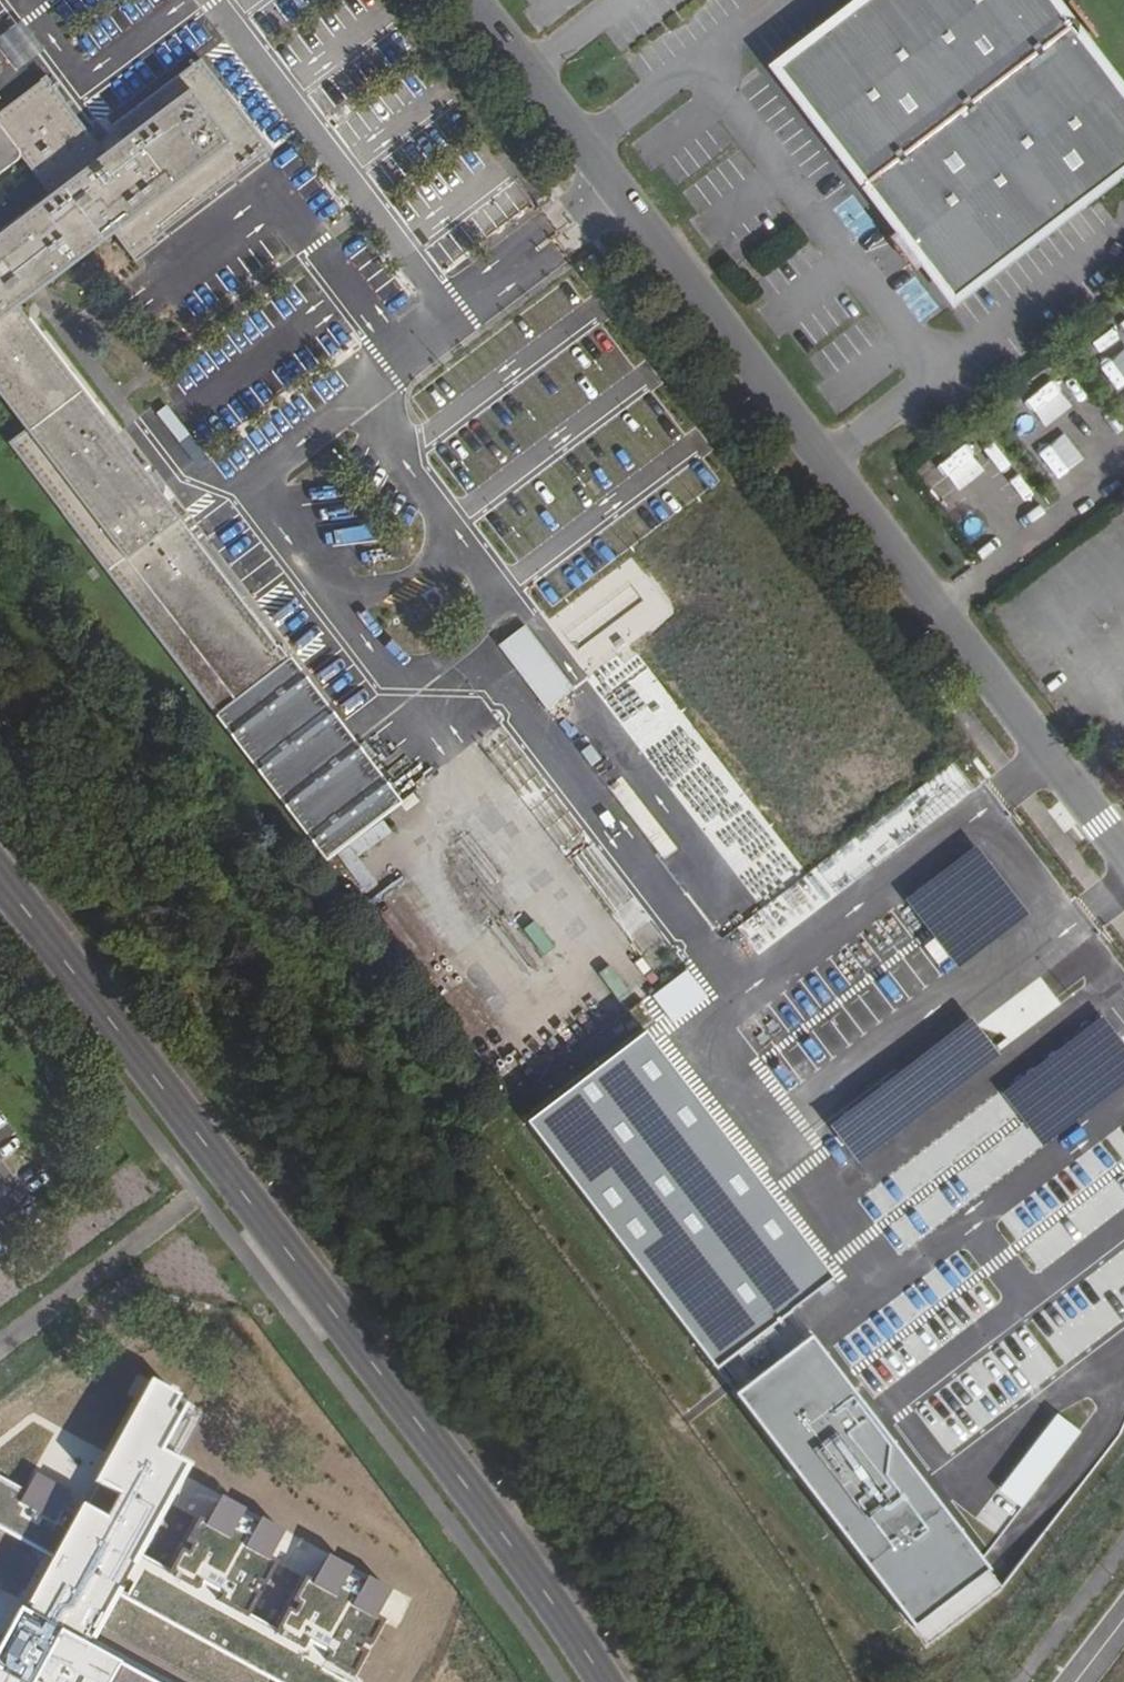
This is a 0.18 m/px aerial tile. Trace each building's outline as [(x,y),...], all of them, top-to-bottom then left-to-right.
[(776,67),(864,182),(1067,26),(1047,0),(862,0),(776,67)] [(864,182),(951,296),(1123,164),(1123,100),(1067,26),(864,182)] [(7,443),(325,858),(398,802),(276,643),(222,685),(185,636),(239,595),(14,305),(110,230),(88,202),(226,96),(199,59),(112,125),(121,137),(102,151),(44,76),(0,109),(0,396),(25,429),(7,443)] [(226,96),(88,202),(110,230),(130,256),(268,150),(226,96)] [(848,223),(854,236),(875,227),(869,213),(848,223)] [(593,253),(583,261),(593,274),(603,266),(593,253)] [(239,595),(185,636),(222,685),(276,643),(239,595)] [(523,930),(540,952),(550,944),(533,921),(523,930)]
